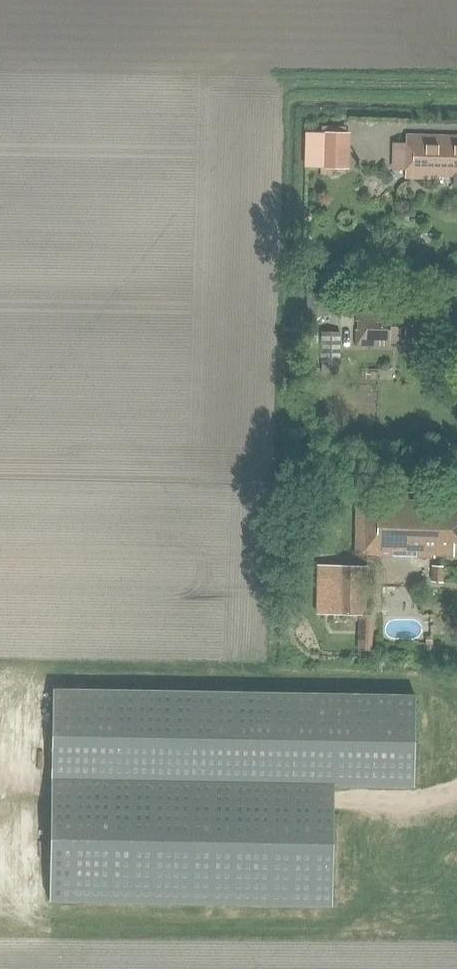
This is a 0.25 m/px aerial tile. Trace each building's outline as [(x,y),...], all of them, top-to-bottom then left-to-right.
[(308,132),(307,169),(348,169),(348,133),(344,132),(344,119),(320,118),(320,132),(308,132)] [(406,135),(406,144),(392,144),(392,170),(406,171),(406,179),(440,180),(440,176),(453,176),(453,187),(456,187),(456,136),(406,135)] [(389,313),(389,315),(359,314),(356,314),(356,346),(359,346),(388,346),(388,342),(444,343),(444,346),(456,347),(456,314),(389,313)] [(340,363),(340,333),(321,333),(321,363),(340,363)] [(447,362),(447,352),(439,352),(439,361),(447,362)] [(358,556),(368,556),(434,557),(434,555),(454,555),(454,544),(456,544),(456,502),(358,501),(358,556)] [(444,582),(445,566),(433,566),(432,581),(444,582)] [(339,567),(338,614),(367,614),(368,567),(339,567)] [(358,616),(357,651),(359,651),(372,652),(372,616),(359,616),(358,616)] [(417,694),(359,693),(54,689),(51,901),(333,905),(335,785),(359,785),(416,786),(417,694)]
